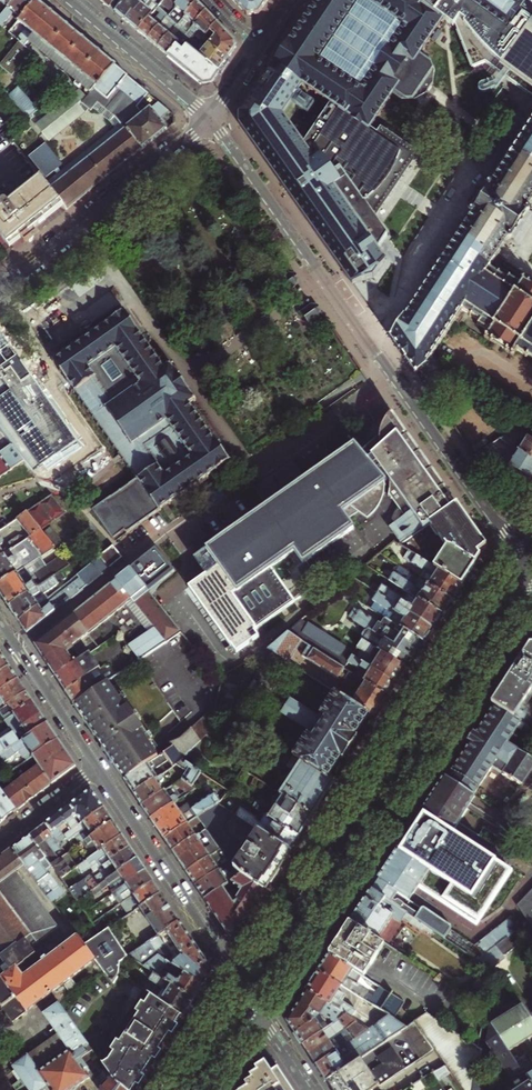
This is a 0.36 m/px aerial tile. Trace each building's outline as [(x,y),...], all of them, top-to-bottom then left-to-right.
[(36,1),(35,0),(15,0),(8,7),(0,18),(0,25),(2,27),(14,12),(21,18),(36,1)] [(109,8),(116,13),(126,22),(144,0),(117,0),(109,8)] [(126,22),(132,26),(138,31),(152,14),(146,10),(150,5),(155,10),(158,7),(150,0),(144,0),(126,22)] [(181,0),(164,0),(161,3),(158,7),(168,16),(181,0)] [(196,0),(195,0),(181,0),(168,16),(176,24),(179,20),(174,17),(178,12),(182,16),(196,0)] [(192,27),(206,11),(201,6),(196,0),(182,16),(179,20),(176,24),(187,33),(189,31),(184,26),(188,22),(192,27)] [(239,7),(248,16),(259,13),(268,0),(233,0),(239,7)] [(316,3),(287,46),(286,47),(274,65),(303,84),(331,103),(345,112),(369,129),(369,128),(381,111),(394,92),(403,98),(416,98),(424,93),(428,87),(432,82),(433,72),(427,60),(419,54),(424,48),(443,19),(444,18),(433,11),(423,4),(420,2),(418,0),(318,0),(316,3)] [(423,4),(433,11),(434,9),(441,0),(426,0),(423,4)] [(458,29),(459,30),(490,51),(506,30),(466,0),(441,0),(434,9),(433,11),(444,18),(443,19),(449,23),(450,20),(457,25),(459,27),(458,29)] [(506,30),(508,28),(522,7),(524,5),(517,0),(466,0),(506,30)] [(35,35),(53,15),(43,7),(36,1),(21,18),(9,33),(14,36),(15,35),(15,32),(19,27),(25,32),(18,40),(20,42),(26,47),(30,42),(35,35)] [(168,16),(158,7),(155,10),(152,14),(138,31),(143,35),(148,39),(168,16)] [(522,7),(508,28),(531,45),(531,14),(522,7)] [(204,38),(217,23),(212,17),(206,11),(192,27),(189,31),(187,33),(180,41),(186,46),(198,33),(204,38)] [(16,87),(7,95),(30,121),(42,134),(86,100),(87,100),(115,66),(82,39),(57,18),(53,15),(35,35),(30,42),(84,87),(44,118),(16,87)] [(176,24),(168,16),(148,39),(152,42),(157,47),(176,24)] [(204,38),(228,60),(233,52),(236,47),(235,42),(217,23),(204,38)] [(187,33),(176,24),(157,47),(163,52),(168,56),(180,41),(187,33)] [(527,93),(531,87),(531,86),(531,45),(508,28),(506,30),(490,51),(459,30),(458,29),(474,69),(487,62),(497,70),(527,93)] [(224,65),(228,60),(204,38),(193,51),(219,73),(224,65)] [(219,73),(193,51),(186,46),(180,41),(168,56),(187,72),(203,85),(211,85),(219,73)] [(26,47),(20,42),(1,65),(10,73),(30,50),(26,47)] [(303,84),(274,65),(240,115),(240,123),(262,154),(347,276),(352,284),(374,279),(386,261),(380,253),(378,251),(387,235),(374,217),(416,154),(379,129),(377,133),(369,128),(369,129),(345,112),(331,103),(303,144),(283,114),(303,84)] [(47,185),(61,202),(67,210),(124,165),(158,137),(170,127),(163,119),(169,111),(158,102),(143,115),(137,108),(149,94),(115,66),(87,100),(86,100),(42,134),(50,144),(84,115),(89,109),(92,112),(94,110),(111,123),(116,130),(47,185)] [(490,267),(513,232),(517,225),(531,202),(531,120),(506,160),(406,315),(404,314),(389,337),(416,374),(426,365),(462,310),(490,267)] [(63,167),(46,146),(30,160),(46,180),(63,167)] [(61,202),(47,185),(40,176),(9,201),(8,200),(6,200),(5,200),(3,200),(2,202),(2,203),(2,204),(3,206),(0,208),(0,235),(7,244),(19,235),(25,243),(38,233),(32,225),(34,223),(61,202)] [(93,252),(87,245),(76,255),(81,262),(93,252)] [(462,310),(479,322),(477,325),(488,332),(485,337),(513,355),(516,350),(526,357),(528,356),(531,358),(531,284),(523,278),(520,283),(509,276),(507,279),(490,267),(462,310)] [(293,272),(279,282),(287,292),(298,285),(299,279),(293,272)] [(81,314),(90,326),(118,305),(109,292),(81,314)] [(312,305),(301,312),(309,323),(323,313),(318,306),(312,305)] [(164,368),(125,312),(54,361),(137,479),(93,510),(113,539),(124,531),(127,535),(230,462),(190,404),(196,400),(182,381),(170,364),(164,368)] [(33,474),(43,466),(48,472),(80,447),(10,346),(0,353),(0,354),(7,363),(1,367),(5,372),(1,375),(12,389),(0,398),(0,432),(11,445),(23,461),(33,474)] [(453,417),(465,426),(477,409),(465,400),(453,417)] [(454,508),(457,505),(440,480),(431,468),(394,415),(389,409),(386,411),(383,416),(381,420),(379,423),(378,428),(378,432),(378,437),(359,451),(356,446),(306,482),(293,464),(276,475),(257,489),(270,507),(206,551),(193,560),(205,578),(191,588),(231,645),(232,645),(237,652),(259,637),(253,629),(256,628),(257,629),(294,603),(311,591),(296,570),(353,529),(347,521),(358,513),(367,519),(372,517),(376,514),(380,510),(382,506),(384,501),(385,495),(385,490),(384,483),(388,484),(390,489),(390,492),(390,495),(410,523),(416,519),(423,529),(430,524),(454,508)] [(531,459),(531,440),(528,438),(505,422),(507,434),(503,440),(507,443),(511,437),(516,440),(520,439),(525,443),(519,451),(531,459)] [(0,432),(0,453),(11,445),(0,432)] [(23,461),(11,445),(0,453),(0,476),(23,461)] [(530,480),(531,478),(531,459),(519,451),(511,446),(506,454),(491,445),(483,450),(509,467),(530,480)] [(41,529),(64,513),(51,496),(16,519),(27,533),(22,537),(17,536),(7,543),(7,548),(2,551),(0,548),(0,557),(41,529)] [(431,566),(461,585),(472,569),(480,556),(478,553),(486,547),(470,524),(457,505),(454,508),(430,524),(445,545),(431,566)] [(0,557),(0,585),(39,558),(55,547),(41,529),(0,557)] [(113,547),(100,557),(109,569),(122,558),(116,551),(113,547)] [(159,547),(130,569),(149,592),(177,569),(159,547)] [(427,570),(420,580),(451,601),(456,593),(461,585),(431,566),(409,551),(404,559),(422,571),(424,569),(427,570)] [(99,556),(38,605),(18,621),(23,629),(27,634),(109,569),(100,557),(99,556)] [(0,585),(0,594),(5,601),(8,607),(59,572),(69,566),(61,557),(45,568),(39,558),(0,585)] [(409,594),(442,615),(447,608),(451,601),(420,580),(399,567),(390,581),(409,594)] [(154,629),(165,643),(181,632),(149,592),(130,569),(115,581),(131,601),(154,629)] [(59,572),(8,607),(16,617),(18,621),(38,605),(33,598),(37,596),(41,593),(42,595),(59,584),(58,583),(64,579),(59,572)] [(126,605),(131,601),(115,581),(72,615),(88,635),(126,605)] [(378,594),(433,629),(438,621),(442,615),(409,594),(405,601),(383,587),(378,594)] [(372,610),(424,644),(428,636),(433,629),(378,594),(374,602),(376,603),(372,610)] [(148,633),(154,629),(131,601),(126,605),(148,633)] [(361,640),(362,641),(407,669),(415,657),(424,644),(372,610),(370,609),(366,615),(361,612),(359,612),(355,609),(351,617),(355,619),(354,621),(368,630),(361,640)] [(72,615),(34,645),(39,653),(52,672),(55,677),(81,659),(73,647),(88,635),(72,615)] [(288,632),(344,668),(352,656),(299,623),(288,632)] [(148,633),(129,646),(139,660),(165,643),(154,629),(148,633)] [(285,661),(335,693),(375,719),(378,715),(384,705),(389,698),(344,668),(288,632),(268,650),(272,653),(285,661)] [(362,641),(352,656),(397,685),(401,678),(407,669),(362,641)] [(529,644),(522,656),(501,688),(492,702),(496,704),(517,719),(531,696),(531,644),(529,644)] [(9,667),(5,660),(0,653),(0,654),(0,673),(9,667)] [(90,653),(81,659),(55,677),(60,684),(65,692),(97,670),(100,668),(90,653)] [(285,661),(272,653),(267,661),(280,669),(285,661)] [(352,656),(344,668),(389,698),(393,692),(397,685),(352,656)] [(18,680),(14,674),(9,667),(0,673),(0,692),(18,680)] [(97,670),(65,692),(69,698),(73,703),(108,681),(113,677),(110,673),(102,678),(97,670)] [(254,671),(250,684),(263,689),(267,676),(254,671)] [(27,693),(23,688),(18,680),(0,692),(0,711),(27,693)] [(117,695),(108,681),(73,703),(80,714),(91,731),(101,745),(111,761),(118,771),(121,774),(124,779),(158,757),(149,743),(152,741),(120,693),(117,695)] [(33,703),(30,698),(27,693),(0,711),(0,713),(5,721),(33,703)] [(301,761),(334,783),(354,751),(375,719),(335,693),(319,718),(290,699),(281,713),(309,732),(293,757),(301,761)] [(41,715),(37,709),(33,703),(5,721),(11,730),(0,738),(0,755),(1,756),(20,743),(14,733),(41,715)] [(517,719),(496,704),(477,733),(474,730),(470,736),(468,739),(472,741),(447,778),(476,797),(495,768),(525,788),(531,777),(531,759),(510,744),(524,723),(517,719)] [(14,733),(20,743),(48,724),(46,722),(41,715),(14,733)] [(28,761),(35,757),(59,741),(50,728),(48,724),(20,743),(1,756),(5,763),(21,751),(21,754),(24,758),(26,759),(28,761)] [(35,757),(40,765),(53,784),(76,767),(69,757),(62,746),(59,741),(35,757)] [(172,767),(174,766),(181,761),(173,748),(164,754),(168,761),(172,767)] [(164,754),(158,757),(124,779),(129,787),(133,793),(157,777),(153,771),(168,761),(164,754)] [(180,781),(191,788),(200,773),(181,761),(174,766),(181,773),(186,773),(180,781)] [(279,795),(281,796),(312,816),(324,797),(334,783),(301,761),(279,795)] [(3,793),(17,811),(27,804),(45,790),(53,784),(40,765),(3,793)] [(162,786),(157,777),(133,793),(138,800),(142,806),(180,781),(177,776),(162,786)] [(476,797),(447,778),(444,776),(421,812),(479,850),(498,822),(471,804),(476,797)] [(191,788),(180,781),(142,806),(147,813),(150,819),(172,804),(194,790),(191,788)] [(2,823),(9,817),(17,811),(3,793),(0,789),(0,820),(2,823)] [(71,832),(104,809),(100,803),(91,790),(61,812),(58,814),(66,825),(68,825),(69,825),(70,826),(71,827),(72,828),(72,830),(72,831),(71,832)] [(177,811),(172,804),(150,819),(157,829),(164,839),(198,817),(216,804),(218,802),(213,794),(189,809),(186,805),(177,811)] [(255,809),(264,815),(299,837),(305,827),(312,816),(281,796),(272,810),(260,801),(255,809)] [(230,813),(258,831),(289,851),(294,845),(299,837),(264,815),(259,824),(256,822),(257,821),(231,803),(226,810),(230,813)] [(216,804),(198,817),(206,829),(219,850),(222,854),(229,863),(235,869),(239,873),(241,876),(264,890),(278,869),(289,851),(258,831),(241,855),(229,838),(222,824),(230,813),(226,810),(216,804)] [(92,837),(113,822),(108,815),(104,809),(71,832),(62,839),(65,845),(61,848),(67,855),(73,851),(68,844),(87,830),(92,837)] [(66,825),(58,814),(56,816),(44,825),(57,842),(62,839),(71,832),(72,831),(72,830),(72,828),(71,827),(70,826),(69,825),(68,825),(66,825)] [(198,817),(164,839),(168,845),(172,852),(206,829),(198,817)] [(97,853),(122,836),(118,829),(113,822),(92,837),(83,843),(87,849),(91,850),(92,852),(95,850),(97,853)] [(57,842),(44,825),(39,829),(36,831),(51,851),(59,845),(57,842)] [(206,829),(172,852),(180,863),(186,872),(209,857),(219,850),(206,829)] [(51,851),(36,831),(29,836),(51,866),(58,861),(53,854),(51,851)] [(51,866),(29,836),(15,848),(12,850),(24,866),(51,902),(63,893),(50,875),(48,875),(47,876),(45,873),(52,868),(51,866)] [(98,870),(130,847),(125,841),(122,836),(97,853),(78,868),(83,875),(91,869),(94,873),(98,870)] [(427,867),(436,853),(414,838),(404,852),(427,867)] [(76,902),(91,892),(138,859),(134,853),(130,847),(98,870),(101,873),(90,881),(88,877),(69,891),(76,902)] [(67,855),(61,848),(53,854),(58,861),(67,855)] [(12,850),(8,852),(0,859),(0,948),(5,955),(1,959),(11,972),(0,981),(0,1006),(13,1023),(95,961),(84,946),(77,937),(29,973),(22,965),(35,955),(31,948),(57,928),(15,873),(24,866),(12,850)] [(437,889),(443,880),(435,874),(397,850),(388,863),(377,879),(409,901),(415,892),(421,896),(423,893),(428,897),(434,888),(437,889)] [(209,857),(186,872),(191,880),(195,886),(229,863),(222,854),(220,855),(222,858),(214,864),(209,857)] [(58,861),(51,866),(52,868),(60,880),(77,868),(67,855),(58,861)] [(109,887),(114,893),(145,871),(141,865),(138,859),(91,892),(95,897),(109,887)] [(229,863),(195,886),(201,895),(205,900),(222,889),(231,883),(227,878),(231,875),(229,873),(235,869),(229,863)] [(111,912),(121,905),(153,883),(149,877),(145,871),(114,893),(103,900),(111,912)] [(264,890),(241,876),(235,880),(231,883),(239,888),(237,891),(227,896),(222,889),(205,900),(207,904),(227,934),(236,934),(250,912),(264,890)] [(409,901),(377,879),(374,885),(371,890),(403,911),(409,901)] [(134,913),(161,895),(158,889),(153,883),(121,905),(123,907),(127,904),(134,913)] [(403,911),(371,890),(360,906),(350,922),(385,945),(391,949),(406,927),(401,923),(403,919),(421,931),(424,930),(431,934),(433,931),(416,920),(403,911)] [(517,908),(531,931),(531,892),(517,908)] [(112,983),(119,972),(119,963),(129,956),(180,922),(172,911),(170,908),(161,895),(134,913),(84,946),(95,961),(112,983)] [(416,920),(433,931),(450,942),(456,933),(451,929),(451,927),(441,921),(439,922),(434,918),(433,915),(424,909),(422,910),(419,915),(416,920)] [(171,964),(177,968),(203,985),(209,975),(212,971),(185,930),(180,922),(129,956),(144,966),(159,956),(161,958),(164,952),(168,949),(164,942),(170,937),(182,955),(171,964)] [(385,945),(350,922),(344,931),(334,947),(331,951),(329,955),(358,973),(364,977),(366,973),(385,945)] [(486,955),(478,961),(490,969),(504,959),(496,948),(486,955)] [(358,973),(329,955),(323,963),(318,971),(349,991),(380,1011),(385,1003),(353,982),(358,973)] [(155,974),(194,1000),(199,991),(203,985),(177,968),(172,976),(167,972),(161,973),(168,963),(161,958),(159,956),(144,966),(155,974)] [(306,990),(334,1007),(346,1016),(358,1023),(369,1030),(377,1025),(342,1003),(349,991),(318,971),(313,978),(306,990)] [(152,995),(179,1014),(183,1016),(189,1007),(194,1000),(155,974),(151,980),(158,985),(152,995)] [(104,1067),(111,1077),(126,1089),(135,1089),(161,1050),(177,1025),(174,1023),(179,1014),(152,995),(143,989),(137,999),(134,997),(127,1008),(130,1010),(111,1039),(108,1037),(100,1048),(104,1050),(98,1059),(104,1067)] [(334,1007),(306,990),(299,1001),(286,1021),(290,1026),(294,1033),(334,1007)] [(391,994),(385,1003),(380,1011),(389,1017),(393,1020),(405,1003),(391,994)] [(92,1050),(59,1004),(44,1015),(57,1034),(12,1067),(15,1071),(12,1073),(18,1082),(15,1085),(18,1089),(74,1089),(91,1078),(94,1083),(94,1082),(95,1081),(95,1078),(93,1075),(84,1062),(81,1058),(92,1050)] [(336,1022),(346,1016),(334,1007),(294,1033),(300,1041),(302,1045),(334,1024),(336,1022)] [(493,1027),(510,1052),(531,1038),(531,1040),(531,1020),(523,1007),(493,1027)] [(481,1051),(478,1048),(427,1014),(425,1015),(415,1022),(434,1051),(441,1061),(429,1069),(433,1075),(434,1075),(445,1067),(449,1073),(461,1089),(471,1089),(474,1079),(481,1051)] [(346,1016),(336,1022),(343,1033),(346,1030),(358,1023),(346,1016)] [(343,1047),(316,1066),(322,1075),(327,1082),(361,1058),(402,1031),(406,1028),(393,1020),(389,1017),(377,1025),(369,1030),(354,1040),(343,1047)] [(434,1051),(415,1022),(406,1028),(402,1031),(421,1060),(434,1051)] [(358,1023),(346,1030),(354,1040),(369,1030),(358,1023)] [(340,1034),(334,1024),(302,1045),(306,1051),(309,1055),(336,1037),(340,1034)] [(517,1063),(510,1052),(493,1027),(484,1025),(478,1048),(481,1051),(508,1089),(531,1089),(531,1085),(517,1063)] [(343,1047),(336,1037),(309,1055),(312,1060),(316,1066),(343,1047)] [(327,1082),(332,1089),(375,1089),(406,1069),(393,1048),(379,1058),(383,1064),(371,1072),(361,1058),(327,1082)] [(84,1062),(95,1054),(92,1050),(81,1058),(84,1062)] [(525,1057),(517,1063),(531,1085),(531,1068),(525,1057)] [(290,1086),(278,1068),(271,1072),(264,1062),(255,1069),(257,1072),(250,1076),(254,1083),(244,1089),(292,1089),(290,1086)] [(99,1089),(126,1089),(111,1077),(104,1067),(102,1069),(99,1068),(95,1071),(94,1074),(93,1075),(95,1078),(95,1081),(94,1082),(94,1083),(99,1089)] [(445,1067),(434,1075),(437,1080),(449,1073),(445,1067)] [(415,1087),(409,1079),(392,1089),(411,1089),(415,1087)] [(471,1089),(482,1089),(474,1079),(471,1089)]
